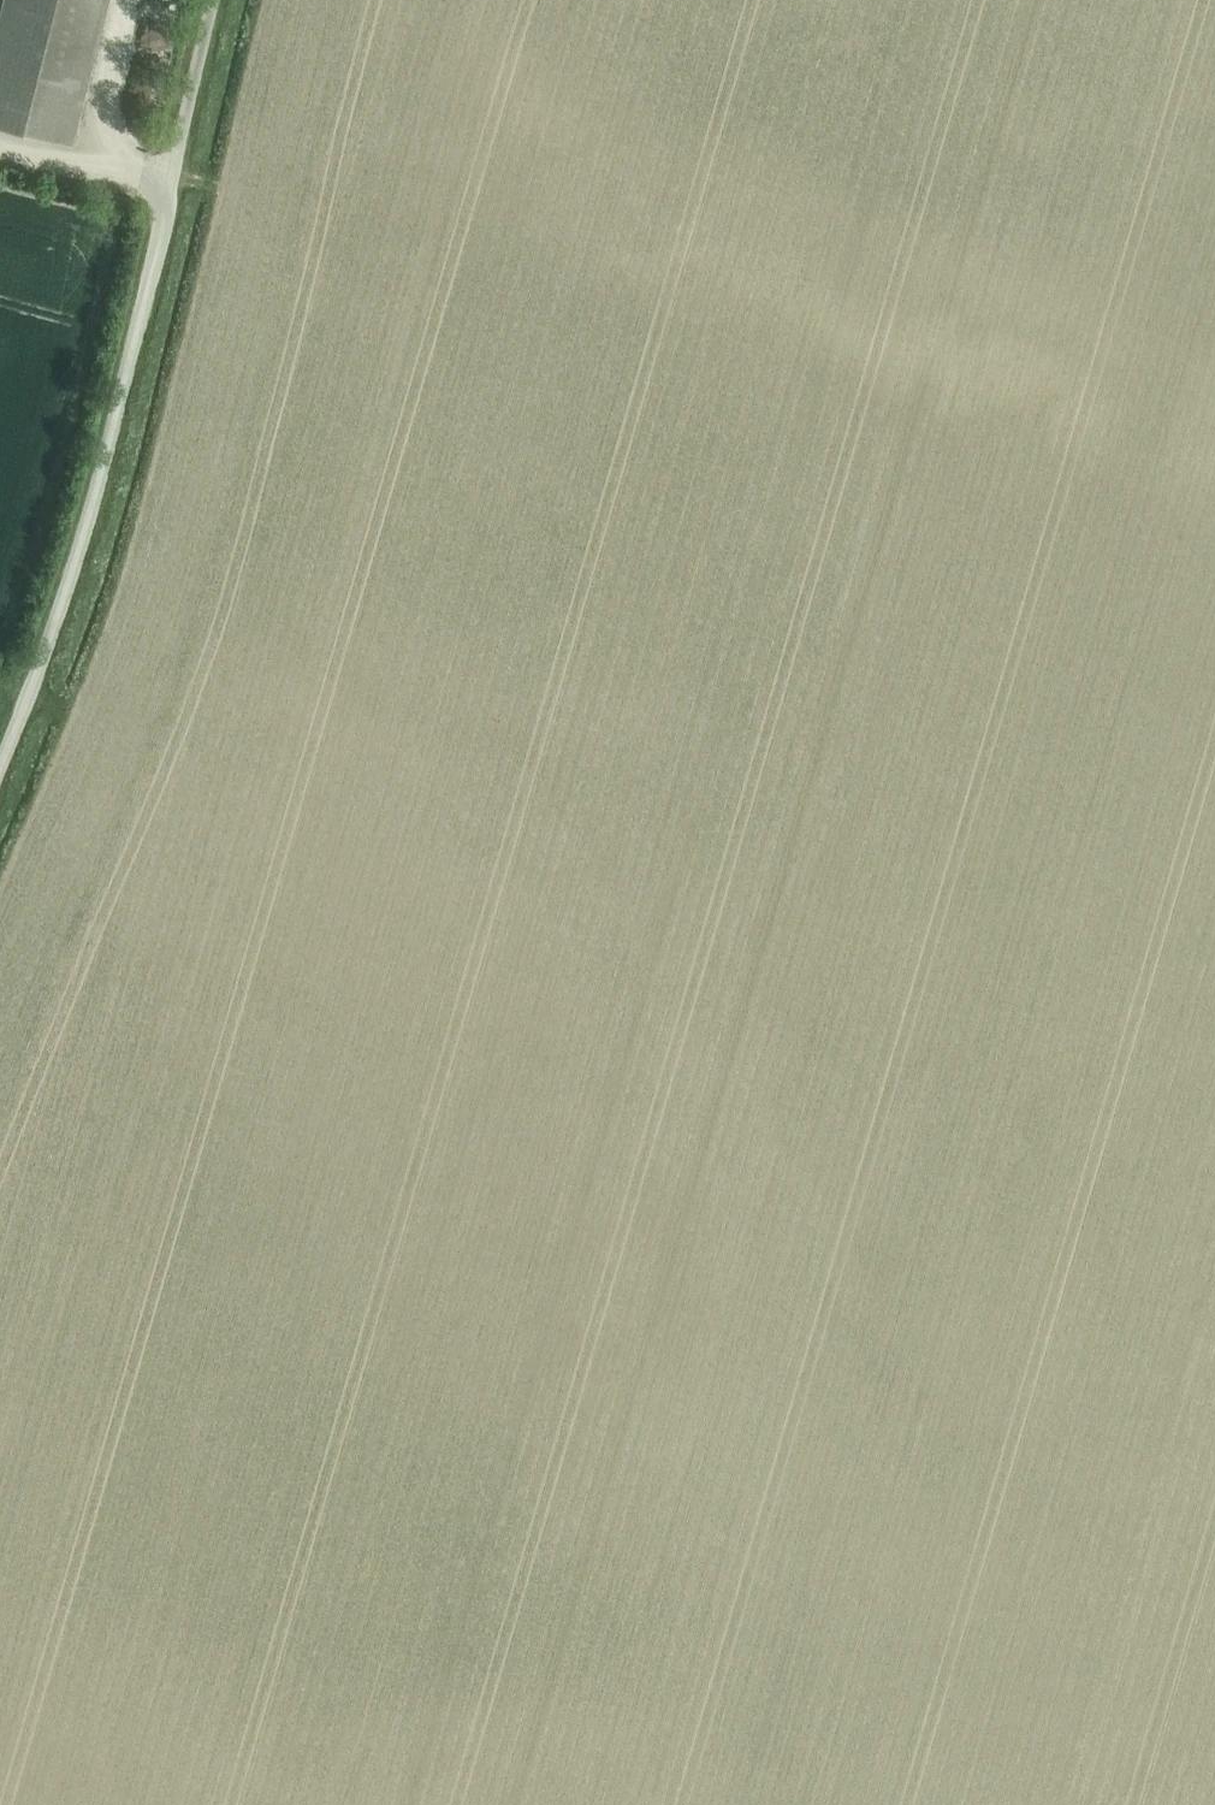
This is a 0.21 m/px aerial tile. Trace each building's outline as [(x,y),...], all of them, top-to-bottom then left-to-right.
[(71,142),(107,0),(5,0),(0,21),(0,125),(71,142)]
